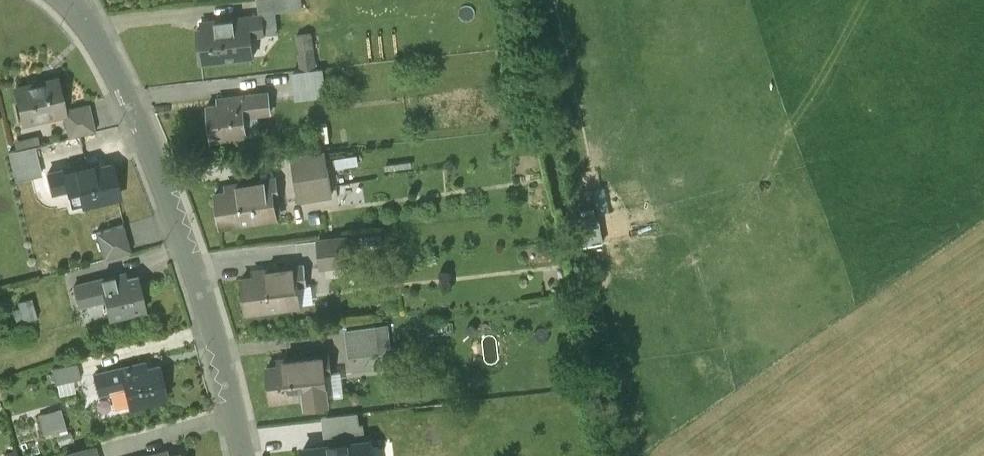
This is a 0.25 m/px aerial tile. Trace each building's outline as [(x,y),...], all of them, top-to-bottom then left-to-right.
[(273,13),(302,10),(301,0),(272,0),(273,13)] [(210,22),(210,29),(198,31),(202,64),(252,59),(250,45),(247,43),(245,33),(261,32),(260,19),(220,23),(220,21),(210,22)] [(302,68),(315,66),(311,32),(297,34),(302,68)] [(330,68),(299,69),(301,97),(331,96),(330,68)] [(63,111),(55,80),(16,89),(24,123),(45,118),(45,117),(61,113),(61,114),(63,114),(63,111)] [(228,100),(229,106),(206,108),(210,141),(246,137),(243,112),(253,110),(254,115),(270,113),(268,95),(228,100)] [(94,133),(87,106),(63,111),(63,114),(69,139),(94,133)] [(33,147),(8,153),(15,182),(38,176),(38,177),(40,177),(33,147)] [(333,195),(328,168),(322,169),(320,154),(293,158),(296,175),(299,175),(303,200),(333,195)] [(118,198),(111,165),(89,171),(87,165),(47,174),(52,193),(67,189),(72,209),(118,198)] [(215,195),(219,227),(275,218),(272,199),(280,198),(277,179),(236,186),(237,192),(215,195)] [(131,253),(124,226),(97,234),(105,261),(131,253)] [(347,239),(320,242),(322,255),(348,253),(347,239)] [(265,271),(266,277),(244,279),(248,312),(300,306),(298,287),(307,286),(305,266),(265,271)] [(138,278),(115,283),(113,278),(74,287),(79,305),(105,299),(109,318),(145,310),(138,278)] [(362,329),(342,332),(347,363),(366,360),(362,329)] [(267,368),(271,400),(306,396),(304,371),(313,370),(314,374),(332,372),(329,355),(289,359),(290,365),(267,368)] [(75,363),(52,368),(56,384),(79,379),(75,363)] [(166,398),(159,367),(136,372),(135,366),(96,375),(100,393),(117,389),(115,384),(124,382),(130,407),(166,398)] [(41,412),(47,432),(72,425),(66,405),(41,412)] [(322,417),(325,447),(365,443),(363,425),(359,425),(357,413),(322,417)] [(303,450),(303,455),(370,455),(368,442),(365,443),(325,447),(303,450)]
